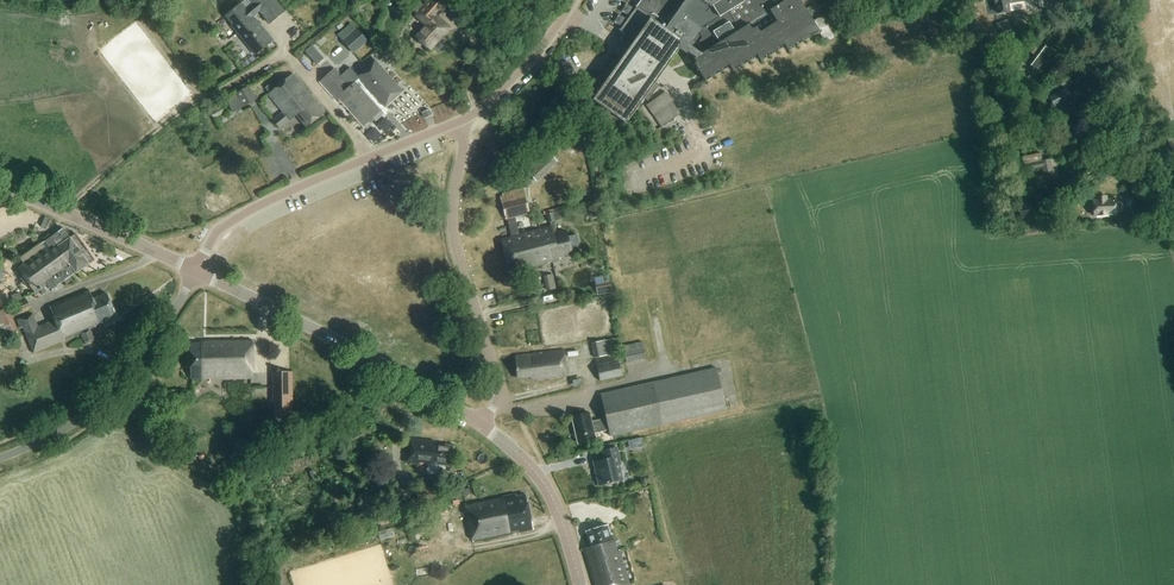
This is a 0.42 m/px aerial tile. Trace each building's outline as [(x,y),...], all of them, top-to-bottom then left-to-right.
[(273,41),(257,21),(256,23),(253,19),(254,18),(253,17),(261,11),(271,24),(286,12),(276,0),(252,0),(255,4),(248,10),(242,3),(226,17),(234,27),(233,28),(256,55),(273,41)] [(439,39),(448,28),(436,18),(449,3),(445,0),(431,0),(416,17),(426,26),(416,38),(429,49),(431,47),(435,51),(439,52),(443,47),(443,42),(439,39)] [(625,36),(620,42),(630,48),(621,61),(613,56),(593,84),(601,90),(593,101),(604,109),(601,113),(607,117),(610,113),(623,122),(641,98),(647,102),(658,86),(652,82),(681,41),(687,45),(686,47),(692,52),(695,55),(693,57),(695,61),(694,62),(705,80),(729,66),(732,71),(756,56),(760,61),(784,45),(787,50),(818,31),(799,0),(641,0),(620,30),(619,31),(625,36)] [(1008,15),(1006,4),(1023,2),(1023,0),(994,0),(995,6),(997,16),(1008,15)] [(807,7),(811,16),(823,11),(819,2),(807,7)] [(824,15),(813,22),(826,42),(837,35),(824,15)] [(1006,44),(1015,40),(1007,21),(995,26),(997,31),(1001,30),(1006,44)] [(356,29),(342,41),(354,54),(368,42),(356,29)] [(1038,42),(1025,58),(1023,60),(1036,71),(1043,62),(1048,66),(1055,57),(1050,54),(1051,52),(1038,42)] [(385,51),(380,55),(385,61),(390,56),(385,51)] [(338,99),(363,127),(381,111),(379,108),(381,107),(383,105),(385,107),(403,91),(375,60),(357,76),(359,79),(350,87),(336,69),(320,82),(336,101),(338,99)] [(325,114),(293,75),(269,95),(284,113),(273,122),(280,130),(297,116),(307,129),(325,114)] [(235,94),(243,108),(256,101),(249,86),(235,94)] [(1065,89),(1048,98),(1053,108),(1056,107),(1058,112),(1050,116),(1054,125),(1072,116),(1067,108),(1066,108),(1063,103),(1071,99),(1065,89)] [(680,114),(665,92),(646,106),(661,127),(680,114)] [(208,110),(214,119),(224,113),(219,104),(208,110)] [(430,110),(422,113),(424,119),(432,116),(430,110)] [(540,154),(534,160),(546,172),(552,166),(540,154)] [(1053,160),(1042,162),(1041,154),(1022,158),(1024,166),(1029,165),(1030,171),(1041,169),(1043,178),(1033,180),(1035,189),(1044,187),(1044,184),(1057,181),(1053,160)] [(1010,182),(1012,190),(1021,188),(1019,180),(1010,182)] [(523,189),(502,194),(504,203),(502,203),(506,220),(530,215),(523,189)] [(1035,206),(1044,204),(1042,195),(1033,197),(1033,200),(1016,203),(1020,222),(1038,218),(1035,206)] [(1115,215),(1120,213),(1122,209),(1122,205),(1119,202),(1115,201),(1115,200),(1106,200),(1105,197),(1095,197),(1096,201),(1093,201),(1093,216),(1115,215)] [(546,214),(548,223),(555,222),(553,213),(546,214)] [(552,229),(502,240),(509,273),(556,262),(556,259),(559,258),(570,255),(569,248),(579,246),(576,234),(566,237),(565,233),(554,235),(552,229)] [(49,291),(94,260),(76,235),(69,239),(63,230),(43,244),(46,249),(18,268),(34,291),(44,284),(49,291)] [(555,273),(545,275),(547,289),(557,287),(555,273)] [(610,286),(596,289),(598,298),(612,295),(610,286)] [(107,319),(116,315),(107,294),(93,299),(89,290),(49,307),(55,320),(38,327),(32,314),(16,320),(20,329),(22,328),(33,354),(65,341),(65,340),(81,333),(85,344),(96,340),(92,329),(96,327),(96,325),(107,320),(107,319)] [(27,300),(14,305),(17,312),(30,307),(27,300)] [(4,343),(16,339),(13,332),(18,330),(10,308),(0,312),(0,332),(4,343)] [(619,354),(616,338),(591,343),(595,359),(619,354)] [(191,379),(253,378),(253,340),(200,341),(200,342),(190,342),(191,379)] [(642,342),(623,346),(627,364),(646,359),(642,342)] [(529,380),(564,377),(562,353),(515,357),(517,378),(529,377),(529,380)] [(617,355),(595,360),(600,382),(622,377),(617,355)] [(610,437),(726,411),(716,369),(600,396),(606,420),(592,423),(590,413),(573,417),(579,444),(595,440),(594,434),(609,430),(610,437)] [(293,372),(272,372),(273,418),(294,418),(293,372)] [(642,438),(634,440),(636,448),(644,446),(642,438)] [(448,466),(451,446),(435,444),(435,443),(409,440),(405,464),(419,466),(419,463),(448,466)] [(594,462),(600,485),(609,482),(610,484),(614,483),(614,481),(623,478),(619,463),(620,463),(616,447),(601,451),(603,459),(594,462)] [(473,542),(532,530),(526,498),(516,500),(515,496),(465,505),(473,542)] [(618,551),(616,550),(611,535),(608,533),(606,526),(585,532),(589,547),(583,549),(594,584),(628,584),(618,551)]
